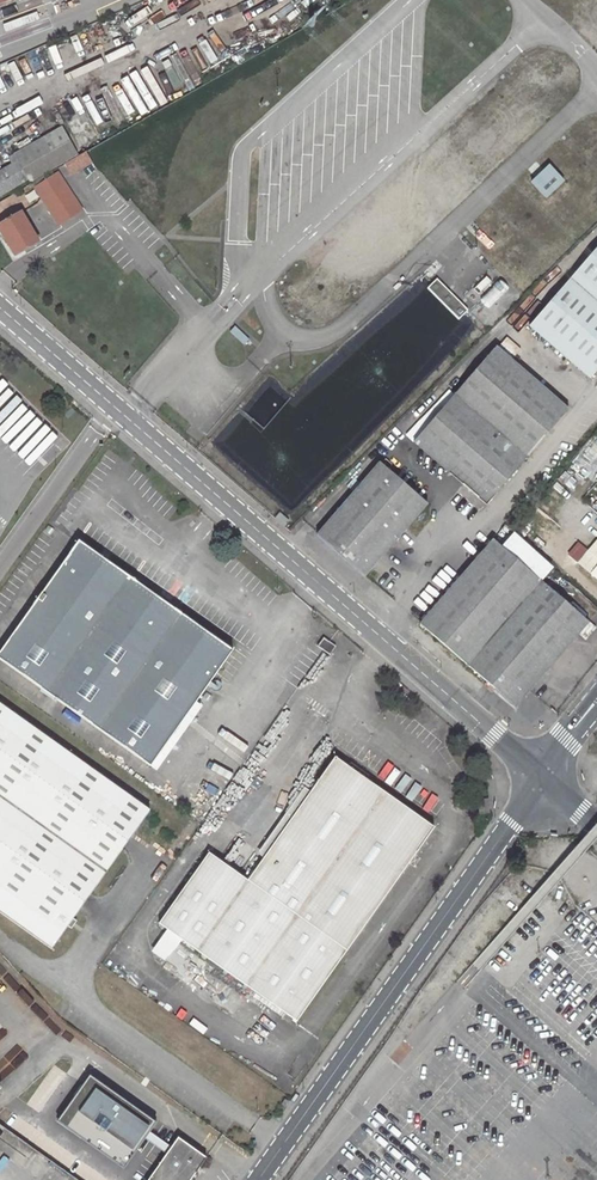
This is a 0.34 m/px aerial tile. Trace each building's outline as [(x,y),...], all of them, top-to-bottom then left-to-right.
[(61,129),(14,156),(18,162),(29,180),(30,182),(76,155),(61,129)] [(64,164),(70,173),(89,161),(84,152),(64,164)] [(0,173),(0,198),(29,180),(18,162),(0,173)] [(548,198),(567,180),(552,163),(532,182),(548,198)] [(56,171),(34,186),(58,224),(81,209),(56,171)] [(0,224),(0,228),(15,253),(37,240),(21,212),(0,224)] [(593,380),(596,375),(596,254),(532,328),(593,380)] [(498,348),(416,443),(488,506),(570,411),(498,348)] [(381,464),(320,536),(367,577),(428,505),(381,464)] [(232,650),(79,540),(50,581),(13,633),(0,651),(0,659),(150,765),(232,650)] [(422,625),(518,707),(581,634),(588,640),(596,629),(596,628),(495,540),(422,625)] [(318,645),(324,649),(329,642),(323,637),(318,645)] [(330,654),(335,646),(329,642),(324,649),(330,654)] [(149,811),(0,704),(0,912),(51,948),(149,811)] [(434,827),(335,757),(248,880),(197,951),(297,1021),(434,827)] [(487,799),(479,800),(480,812),(489,811),(487,799)] [(158,923),(197,951),(248,880),(208,852),(158,923)] [(206,996),(222,974),(178,943),(162,966),(206,996)] [(124,1168),(156,1122),(90,1076),(58,1122),(124,1168)] [(148,1179),(190,1179),(206,1157),(178,1138),(148,1179)]
